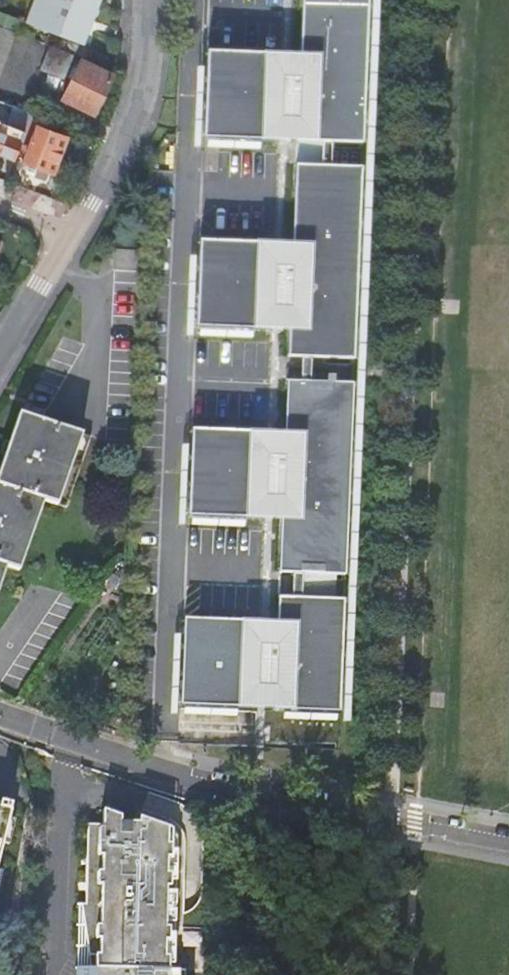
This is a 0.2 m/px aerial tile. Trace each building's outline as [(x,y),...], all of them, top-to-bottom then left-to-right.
[(30,21),(83,42),(84,40),(82,39),(96,0),(37,0),(30,21)] [(316,575),(353,576),(359,385),(322,384),(324,374),(322,359),(360,361),(363,254),(365,168),(345,168),(345,159),(345,143),(366,144),(371,0),(304,0),(302,76),(294,76),(286,76),(287,57),(266,56),(266,58),(211,56),(208,138),(263,140),(263,142),(284,142),(285,123),(291,123),(301,123),(300,142),(326,143),(325,167),(299,166),(297,265),(288,265),(280,264),(281,245),(260,244),(260,246),(205,244),(203,327),(257,329),(257,330),(279,331),(279,311),(286,312),(295,312),(294,358),(307,359),(306,383),(293,383),(291,455),(282,454),(275,454),(276,434),(255,434),(254,435),(199,434),(197,516),(252,518),(252,521),(273,521),(273,501),(280,501),(289,502),(287,574),(301,575),(300,599),(286,598),(284,644),(275,644),(269,644),(269,624),(249,623),(249,625),(193,623),(190,705),(266,709),(267,690),(274,691),(283,691),(282,710),(348,713),(352,600),(315,599),(315,589),(316,575)] [(15,33),(0,27),(0,72),(15,33)] [(73,54),(49,45),(39,71),(64,80),(73,54)] [(73,104),(93,115),(113,76),(82,62),(70,86),(79,91),(73,104)] [(31,114),(0,102),(0,113),(16,119),(13,128),(0,123),(0,154),(14,159),(18,147),(31,114)] [(40,117),(31,114),(18,147),(28,150),(23,162),(30,164),(38,167),(35,175),(45,179),(48,171),(53,173),(66,139),(36,128),(40,117)] [(27,172),(35,175),(38,167),(30,164),(27,172)] [(0,567),(14,571),(39,501),(58,507),(81,436),(11,411),(1,439),(0,443),(0,568),(0,567)] [(12,814),(11,813),(12,807),(2,803),(0,808),(0,861),(12,814)] [(81,827),(79,907),(75,907),(89,970),(70,970),(70,974),(178,974),(178,973),(167,972),(170,844),(160,843),(160,830),(133,820),(132,825),(113,825),(114,819),(97,812),(96,827),(81,827)]
